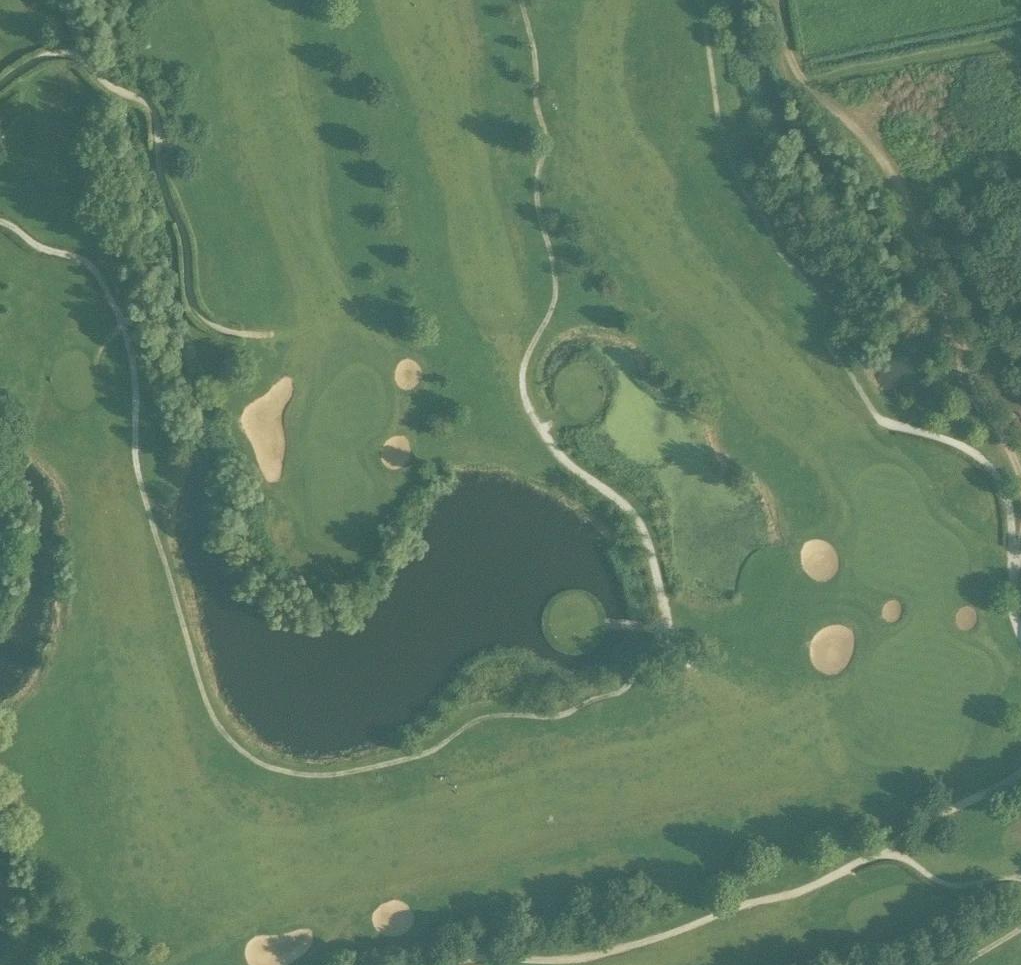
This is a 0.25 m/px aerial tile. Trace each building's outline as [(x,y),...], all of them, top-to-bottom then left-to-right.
[(400,384),(419,382),(416,359),(397,361),(400,384)] [(406,437),(385,438),(385,464),(406,464),(406,437)]
